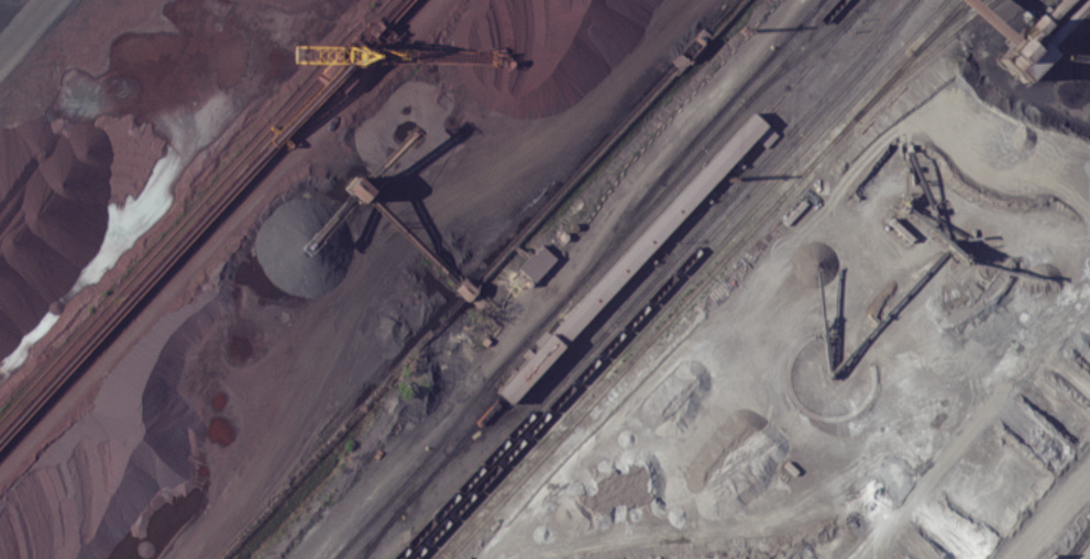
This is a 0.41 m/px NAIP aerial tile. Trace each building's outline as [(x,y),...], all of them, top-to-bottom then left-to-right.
[(1004,44),(957,0),(972,0),(1011,36),(1004,44)] [(1038,40),(1044,45),(1089,1),(1089,0),(1079,0),(1038,40)] [(1038,22),(1046,31),(1075,0),(1059,0),(1038,22)] [(1025,12),(1038,22),(1030,33),(1038,40),(1044,45),(1052,52),(1022,85),(992,58),(1004,44),(1011,36),(1020,26),(1016,23),(1025,12)] [(741,124),(751,112),(758,119),(777,135),(766,146),(755,136),(510,403),(503,396),(497,391),(741,124)] [(356,175),(372,189),(370,192),(363,198),(361,201),(345,187),(356,175)] [(363,198),(370,192),(462,279),(456,287),(363,198)] [(519,267),(540,244),(557,258),(535,281),(519,267)] [(463,277),(478,289),(469,302),(453,291),(456,287),(462,279),(463,277)]
